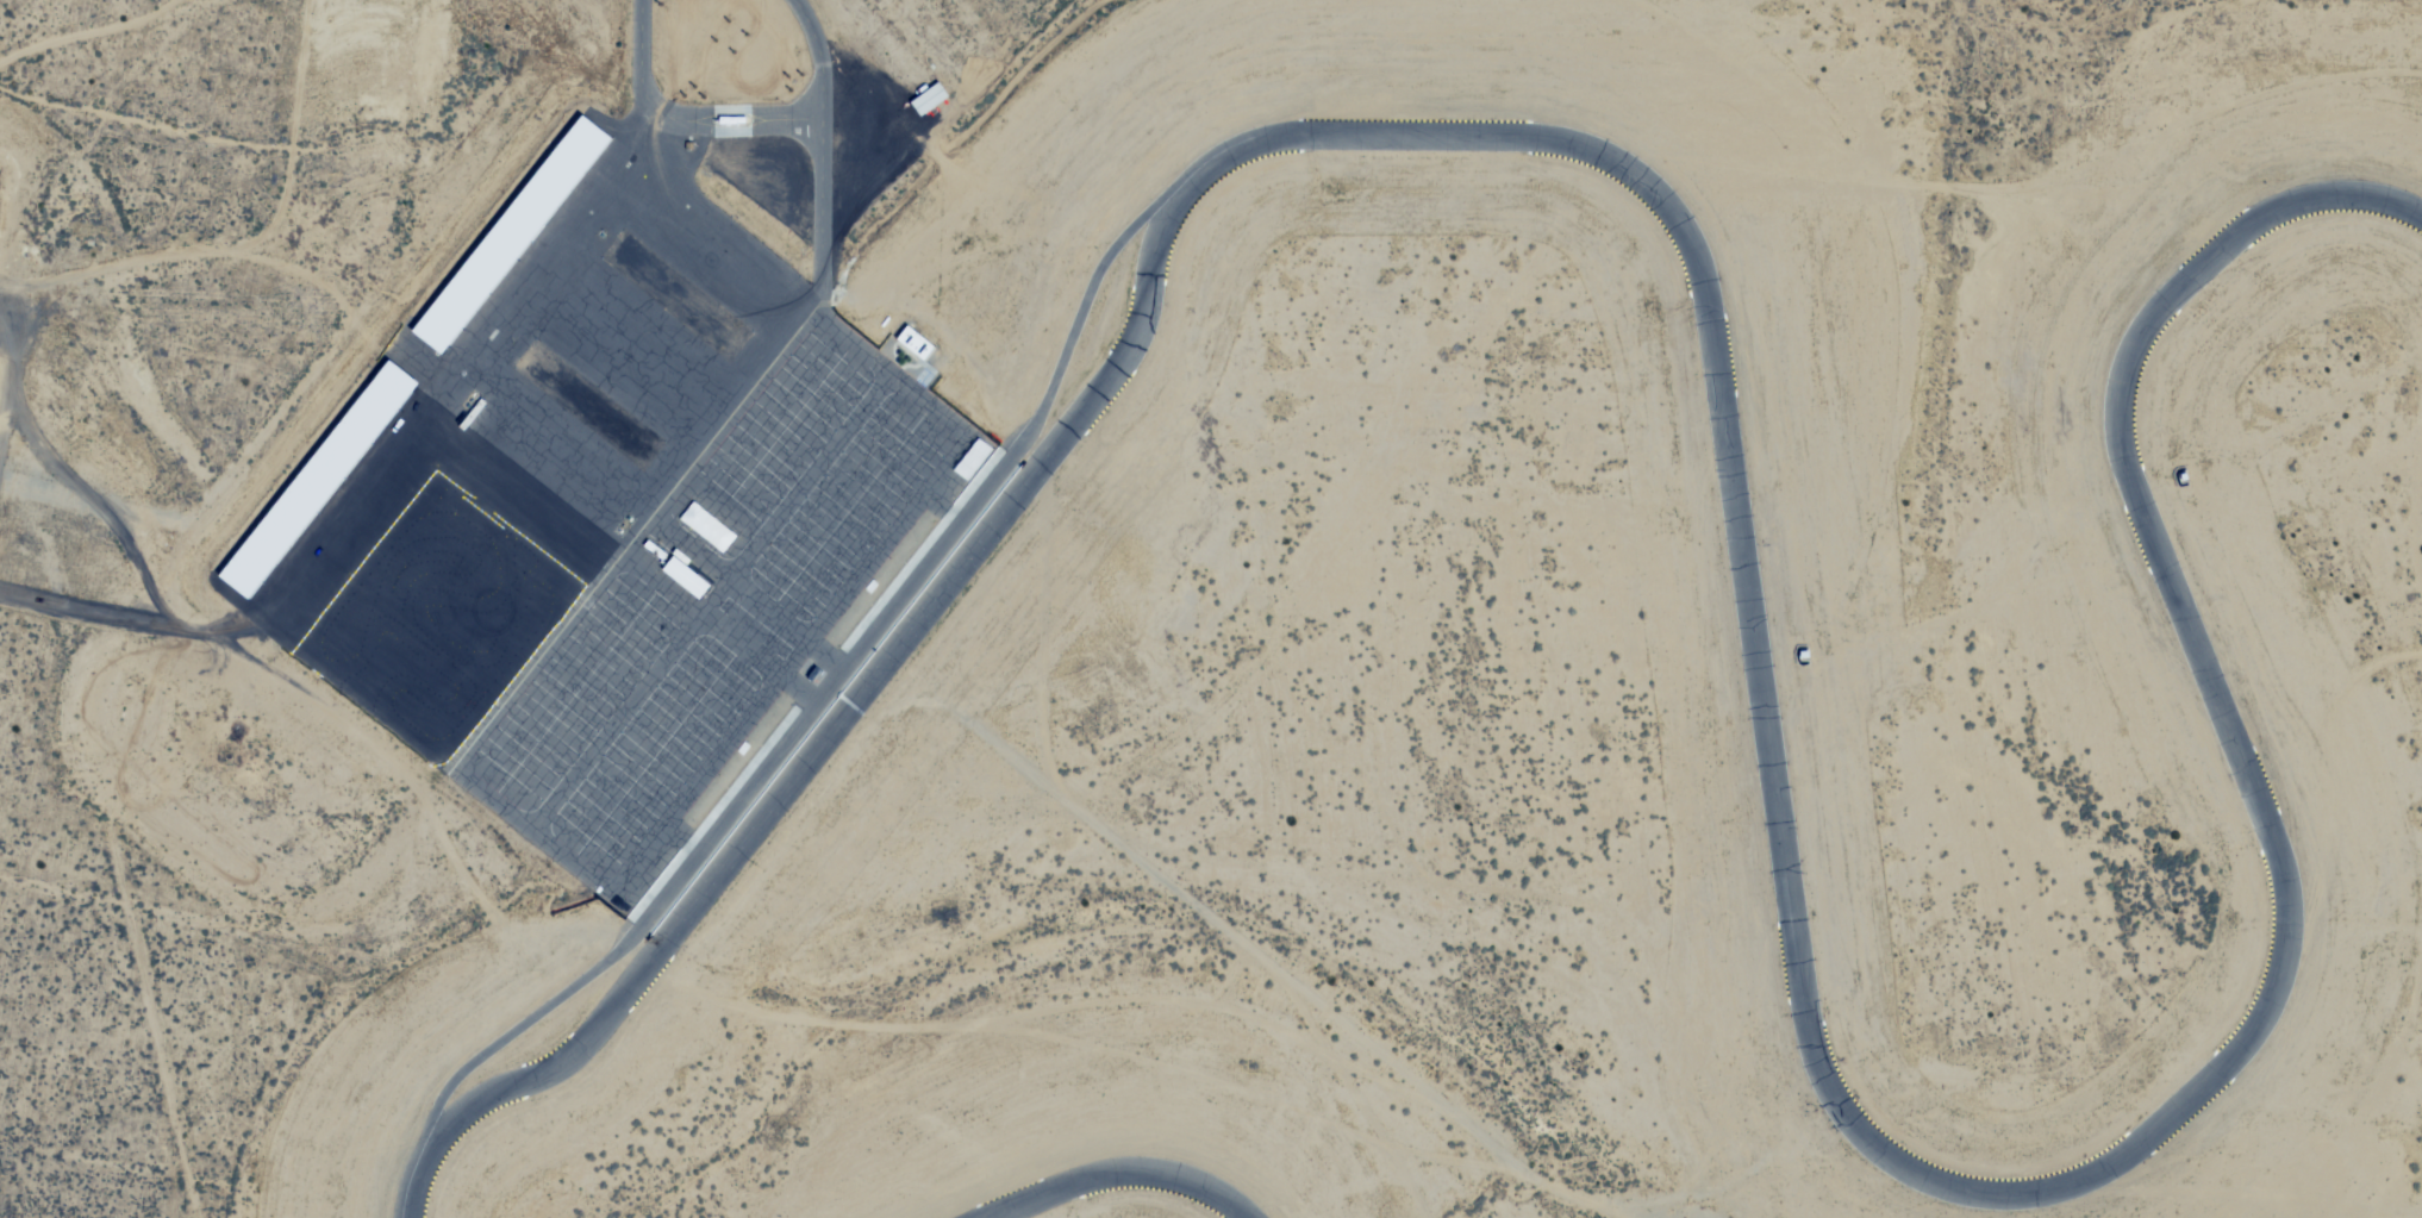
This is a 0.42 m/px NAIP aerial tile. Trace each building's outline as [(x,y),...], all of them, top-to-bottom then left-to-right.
[(594,113),(425,330),(455,352),(624,136),(594,113)] [(724,115),(754,115),(754,126),(724,126),(724,115)] [(916,323),(945,345),(931,364),(901,342),(916,323)] [(400,357),(225,577),(256,604),(432,382),(400,357)] [(686,521),(730,557),(745,538),(701,502),(686,521)] [(669,574),(706,601),(720,581),(685,554),(669,574)]
